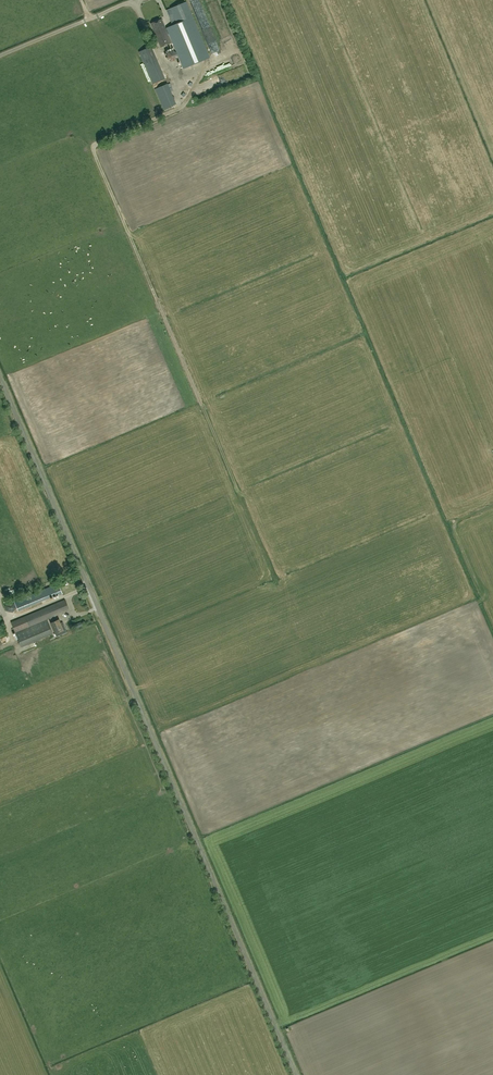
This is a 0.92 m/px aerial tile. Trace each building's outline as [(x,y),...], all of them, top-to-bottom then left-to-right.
[(171,8),(177,24),(167,28),(177,53),(178,55),(182,64),(184,68),(209,58),(192,18),(192,17),(186,2),(171,8)] [(151,24),(160,47),(171,43),(162,19),(151,24)] [(164,79),(164,77),(151,47),(139,52),(151,82),(152,84),(164,79)] [(178,55),(177,53),(174,50),(167,52),(167,58),(171,62),(177,59),(178,55)] [(59,595),(62,594),(58,584),(17,600),(18,602),(14,603),(16,609),(30,603),(31,605),(58,594),(59,595)] [(29,627),(15,632),(21,647),(53,634),(47,619),(50,618),(51,622),(50,623),(56,636),(67,632),(64,624),(61,625),(59,619),(57,620),(55,616),(69,610),(65,600),(24,616),(29,627)] [(29,627),(24,616),(11,622),(15,632),(29,627)]
